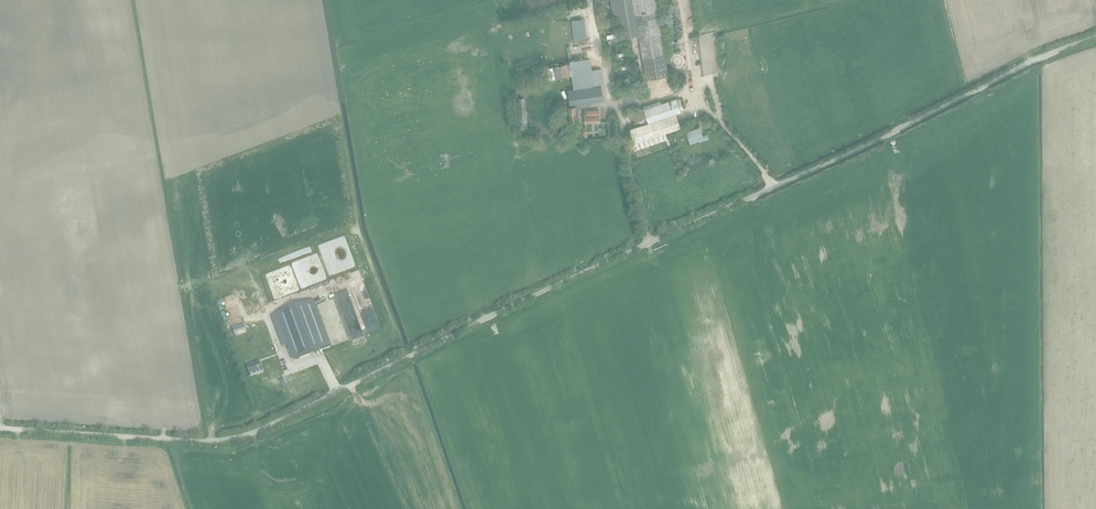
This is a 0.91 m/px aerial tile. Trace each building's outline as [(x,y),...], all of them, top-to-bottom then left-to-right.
[(619,15),(623,37),(640,34),(661,30),(656,0),(610,0),(613,16),(619,15)] [(584,18),(571,20),(574,39),(586,37),(584,18)] [(640,34),(647,78),(669,74),(661,30),(640,34)] [(571,75),(573,89),(568,89),(570,104),(603,99),(601,85),(597,85),(595,69),(592,69),(590,57),(569,59),(570,62),(544,67),(546,79),(571,75)] [(625,88),(627,92),(639,88),(638,84),(625,88)] [(525,96),(517,97),(520,129),(528,128),(525,96)] [(683,108),(679,98),(645,109),(644,107),(625,113),(636,149),(667,139),(665,132),(681,127),(675,111),(683,108)] [(568,106),(569,121),(577,121),(576,105),(568,106)] [(584,111),(585,122),(600,121),(599,109),(584,111)] [(687,132),(691,142),(700,139),(700,140),(707,138),(706,135),(702,136),(699,128),(687,132)] [(330,276),(356,266),(345,236),(318,246),(330,276)] [(301,289),(327,279),(316,253),(291,263),(301,289)] [(275,299),(300,290),(290,265),(265,275),(275,299)] [(313,300),(276,314),(287,345),(290,344),(295,359),(330,346),(313,300)] [(259,361),(247,366),(250,376),(263,371),(259,361)]
